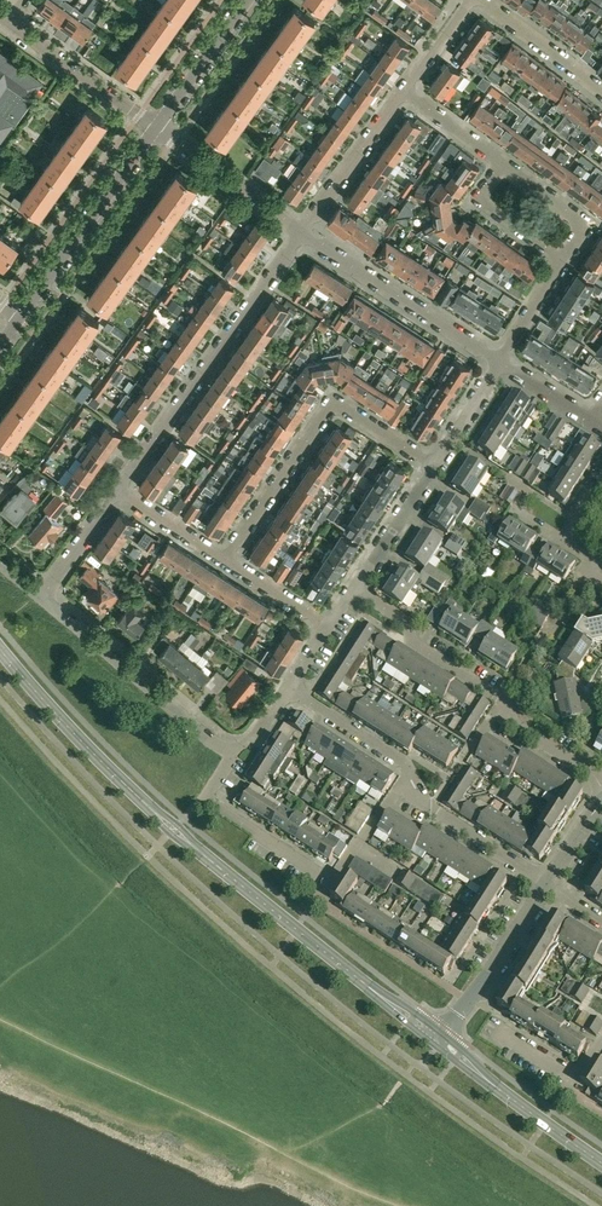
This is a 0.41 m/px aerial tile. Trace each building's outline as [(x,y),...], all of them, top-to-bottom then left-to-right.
[(38,9),(50,17),(60,4),(62,0),(44,0),(38,9)] [(61,25),(71,12),(61,5),(64,1),(63,0),(62,0),(60,4),(50,17),(61,25)] [(86,8),(91,12),(96,5),(94,4),(96,0),(92,0),(91,1),(86,8)] [(194,0),(165,0),(162,4),(181,18),(194,0)] [(330,0),(309,0),(323,10),(330,0)] [(421,10),(429,0),(410,0),(409,1),(421,10)] [(434,19),(443,6),(435,0),(429,0),(421,10),(434,19)] [(534,0),(521,0),(515,7),(520,11),(523,10),(525,12),(534,0)] [(530,9),(533,11),(532,14),(538,18),(550,2),(546,0),(537,0),(530,9)] [(547,24),(564,1),(562,0),(558,0),(554,6),(550,2),(538,18),(547,24)] [(597,12),(601,7),(591,0),(586,7),(590,7),(597,12)] [(547,24),(556,31),(570,12),(570,11),(567,16),(562,12),(568,4),(564,1),(547,24)] [(159,49),(181,18),(162,4),(140,35),(159,49)] [(296,7),(274,38),(293,52),(316,21),(296,7)] [(373,13),(372,14),(377,18),(381,13),(372,7),(369,11),(373,13)] [(556,31),(565,37),(582,15),(581,14),(585,9),(582,7),(579,12),(577,11),(574,15),(570,12),(556,31)] [(86,8),(83,14),(88,17),(91,12),(86,8)] [(61,25),(72,33),(82,20),(71,12),(61,25)] [(389,19),(381,13),(377,18),(385,24),(389,19)] [(565,37),(574,44),(585,28),(580,24),(585,17),(582,15),(565,37)] [(511,40),(496,28),(481,18),(479,21),(477,20),(473,26),(489,38),(492,33),(508,44),(511,40)] [(84,42),(94,28),(82,20),(72,33),(84,42)] [(363,21),(359,27),(363,30),(368,24),(363,21)] [(412,32),(420,37),(425,30),(417,24),(412,32)] [(589,31),(585,28),(574,44),(579,48),(581,47),(584,49),(600,27),(595,24),(589,31)] [(396,31),(402,36),(406,31),(400,26),(396,31)] [(501,53),(486,43),(489,38),(473,26),(466,36),(497,58),(501,53)] [(359,27),(354,34),(358,37),(363,30),(359,27)] [(402,36),(410,41),(413,36),(406,31),(402,36)] [(137,80),(159,49),(140,35),(118,66),(137,80)] [(410,45),(397,36),(388,48),(401,57),(410,45)] [(480,51),(494,62),(497,58),(466,36),(460,45),(476,57),(480,51)] [(271,83),(293,52),(274,38),(252,69),(271,83)] [(350,39),(346,45),(351,48),(354,43),(354,42),(350,39)] [(511,64),(522,49),(517,44),(515,45),(512,43),(497,63),(507,70),(511,64)] [(511,73),(515,76),(531,55),(517,44),(522,49),(511,64),(515,68),(511,73)] [(346,45),(341,51),(346,55),(351,48),(346,45)] [(484,76),(487,73),(482,69),(483,68),(473,61),(476,57),(460,45),(455,51),(456,53),(454,55),(469,66),(484,76)] [(601,72),(601,63),(601,64),(590,55),(593,50),(589,47),(582,56),(601,72)] [(380,60),(392,69),(401,57),(388,48),(380,60)] [(337,57),(337,58),(341,61),(346,55),(341,51),(337,57)] [(0,52),(0,140),(1,140),(13,123),(2,116),(20,92),(30,100),(42,83),(0,52)] [(524,73),(529,77),(540,62),(531,55),(515,76),(519,79),(524,73)] [(320,68),(325,61),(320,58),(316,65),(320,68)] [(380,60),(371,72),(384,81),(392,69),(380,60)] [(461,72),(461,71),(448,62),(439,75),(452,84),(456,87),(465,75),(461,72)] [(529,87),(533,90),(549,69),(540,62),(529,77),(533,81),(529,87)] [(333,63),(325,75),(329,78),(334,72),(336,74),(340,69),(333,63)] [(249,114),(271,83),(252,69),(230,100),(249,114)] [(502,76),(492,69),(487,76),(496,83),(502,76)] [(541,87),(546,91),(559,75),(549,69),(533,90),(537,92),(541,87)] [(371,72),(362,84),(375,93),(384,81),(371,72)] [(320,81),(320,82),(324,85),(329,78),(325,75),(320,81)] [(443,96),(452,84),(439,75),(430,87),(443,96)] [(547,99),(551,103),(566,83),(563,81),(563,79),(559,75),(546,91),(551,94),(547,99)] [(483,76),(477,85),(485,90),(491,82),(483,76)] [(306,90),(310,85),(303,80),(299,85),(306,90)] [(501,86),(505,89),(510,84),(505,80),(501,86)] [(362,84),(354,96),(366,105),(375,93),(362,84)] [(505,89),(510,93),(514,87),(510,84),(505,89)] [(491,87),(489,90),(498,97),(502,92),(494,86),(491,87)] [(565,89),(550,108),(554,111),(558,106),(563,110),(576,95),(570,91),(568,91),(565,89)] [(312,92),(307,99),(312,102),(316,96),(312,92)] [(481,96),(477,92),(467,105),(472,109),(481,96)] [(510,99),(502,92),(498,97),(497,98),(506,105),(510,99)] [(522,93),(518,99),(523,103),(527,97),(522,93)] [(485,95),(470,116),(479,122),(490,109),(485,105),(490,98),(485,95)] [(556,127),(561,131),(563,128),(562,127),(567,121),(568,122),(584,102),(576,95),(563,110),(567,113),(556,127)] [(354,96),(345,108),(358,117),(366,105),(354,96)] [(532,101),(527,97),(523,103),(528,106),(532,101)] [(302,105),(303,106),(307,109),(312,102),(307,99),(302,105)] [(519,106),(510,99),(506,105),(515,111),(519,106)] [(208,131),(227,145),(249,114),(230,100),(208,131)] [(576,128),(577,129),(593,109),(584,102),(568,122),(571,124),(572,123),(577,127),(576,128)] [(536,104),(531,109),(540,116),(544,111),(536,104)] [(479,122),(488,129),(504,108),(499,105),(494,112),(490,109),(479,122)] [(497,135),(506,142),(528,112),(519,106),(515,111),(519,114),(516,118),(517,119),(512,125),(507,122),(497,135)] [(88,108),(66,139),(85,153),(107,121),(88,108)] [(345,108),(337,120),(349,129),(358,117),(345,108)] [(488,129),(497,135),(507,122),(502,118),(507,111),(504,108),(488,129)] [(583,126),(589,131),(601,116),(593,109),(577,129),(579,131),(583,126)] [(524,124),(532,115),(528,112),(506,142),(515,148),(525,134),(520,130),(524,124)] [(299,120),(295,116),(290,123),(294,126),(299,120)] [(409,116),(400,129),(413,138),(422,125),(409,116)] [(587,152),(601,133),(601,116),(589,131),(594,135),(590,140),(594,143),(587,151),(587,152)] [(536,129),(534,131),(530,137),(525,134),(515,148),(524,155),(539,135),(538,134),(545,125),(536,118),(531,125),(536,129)] [(337,120),(328,132),(340,141),(349,129),(337,120)] [(279,126),(273,122),(268,128),(275,132),(279,126)] [(290,132),(294,126),(290,123),(285,129),(290,132)] [(400,129),(391,141),(404,150),(413,138),(400,129)] [(328,132),(319,144),(332,153),(340,141),(328,132)] [(430,150),(435,154),(440,147),(439,146),(446,137),(439,132),(432,142),(435,144),(430,150)] [(590,154),(601,140),(601,141),(601,133),(587,152),(590,154)] [(277,150),(281,145),(286,148),(291,141),(281,135),(272,147),(277,150)] [(524,155),(532,161),(542,148),(538,144),(543,137),(539,135),(524,155)] [(557,136),(547,151),(542,148),(532,161),(541,168),(551,154),(562,139),(557,136)] [(572,136),(570,139),(569,141),(577,147),(580,143),(579,142),(572,136)] [(66,139),(43,170),(63,184),(85,153),(66,139)] [(391,141),(383,153),(395,162),(404,150),(391,141)] [(451,151),(456,145),(451,141),(446,148),(451,151)] [(323,165),(332,153),(319,144),(311,156),(323,165)] [(576,150),(571,146),(568,150),(574,154),(576,150)] [(273,156),(277,150),(272,147),(268,153),(273,156)] [(455,157),(462,162),(459,167),(472,177),(479,167),(470,161),(473,157),(461,148),(455,157)] [(223,150),(219,155),(223,158),(227,154),(223,150)] [(541,168),(550,174),(566,153),(561,150),(556,157),(551,154),(541,168)] [(323,165),(311,156),(305,152),(297,164),(302,168),(314,177),(323,165)] [(383,153),(374,165),(387,174),(395,162),(383,153)] [(550,174),(559,181),(569,166),(564,163),(569,156),(566,153),(550,174)] [(578,158),(585,164),(589,159),(582,154),(578,158)] [(426,166),(432,159),(427,156),(422,163),(426,166)] [(265,157),(264,157),(254,171),(261,176),(272,162),(265,157)] [(591,168),(595,163),(589,159),(585,164),(591,168)] [(459,167),(456,171),(446,164),(445,165),(438,160),(436,164),(440,167),(445,170),(466,186),(472,177),(459,167)] [(277,177),(281,170),(282,169),(272,162),(261,176),(268,181),(273,174),(277,177)] [(559,181),(568,187),(583,166),(578,162),(573,169),(569,166),(559,181)] [(423,172),(426,166),(422,163),(418,168),(423,172)] [(374,165),(365,177),(378,186),(387,174),(374,165)] [(598,173),(591,183),(587,180),(576,194),(585,200),(601,177),(601,170),(596,165),(593,170),(598,173)] [(568,187),(576,194),(587,180),(582,176),(587,169),(583,166),(568,187)] [(302,168),(293,180),(306,189),(314,177),(302,168)] [(43,170),(21,201),(15,196),(11,201),(20,208),(24,203),(41,215),(63,184),(43,170)] [(441,180),(441,181),(458,194),(460,195),(466,186),(445,170),(442,174),(450,180),(447,184),(441,180)] [(175,217),(198,186),(178,172),(156,203),(175,217)] [(418,178),(412,173),(409,178),(415,182),(418,178)] [(378,186),(365,177),(356,190),(369,199),(378,186)] [(585,200),(594,206),(601,195),(601,190),(600,188),(601,185),(601,177),(585,200)] [(297,202),(306,189),(293,180),(284,193),(297,202)] [(415,183),(414,183),(410,180),(405,187),(409,191),(415,183)] [(431,195),(449,199),(450,200),(456,192),(458,194),(441,181),(435,189),(423,181),(416,191),(426,194),(431,195)] [(405,197),(409,191),(405,187),(400,193),(405,197)] [(356,190),(348,201),(361,211),(369,199),(356,190)] [(425,200),(426,194),(416,191),(414,198),(425,200)] [(431,195),(433,212),(452,209),(450,200),(449,199),(431,195)] [(594,206),(601,212),(601,195),(594,206)] [(402,217),(403,217),(408,216),(412,202),(407,200),(402,217)] [(236,210),(239,206),(233,202),(229,207),(230,208),(227,212),(234,217),(237,212),(236,210)] [(153,248),(175,217),(156,203),(134,234),(153,248)] [(400,210),(400,209),(392,204),(387,212),(392,215),(393,214),(396,216),(400,210)] [(341,206),(328,223),(346,236),(346,235),(372,253),(380,242),(355,223),(358,218),(341,206)] [(427,236),(427,237),(429,234),(453,219),(452,209),(433,212),(434,221),(416,233),(425,239),(427,236)] [(387,212),(384,217),(389,221),(392,215),(387,212)] [(223,215),(219,221),(224,225),(228,219),(223,215)] [(386,231),(391,222),(389,221),(384,217),(380,215),(373,226),(384,234),(386,231)] [(393,218),(391,222),(386,231),(393,236),(401,223),(393,218)] [(435,243),(436,242),(442,234),(450,240),(465,219),(464,219),(460,224),(453,219),(429,234),(427,237),(435,243)] [(444,247),(448,250),(458,236),(463,240),(477,220),(473,225),(465,219),(450,240),(444,247)] [(467,245),(471,248),(486,227),(477,220),(463,240),(464,240),(467,235),(472,238),(467,245)] [(271,231),(258,222),(249,234),(261,243),(271,231)] [(195,232),(201,236),(205,231),(199,227),(195,232)] [(480,244),(485,247),(495,233),(486,227),(471,248),(475,250),(480,244)] [(0,232),(0,261),(5,265),(19,246),(0,232)] [(484,258),(488,260),(504,239),(495,233),(485,247),(489,250),(484,258)] [(132,277),(153,248),(134,234),(111,265),(131,279),(130,279),(145,290),(148,286),(136,278),(135,279),(132,277)] [(209,234),(205,239),(211,243),(214,237),(209,234)] [(249,234),(240,246),(253,255),(261,243),(249,234)] [(205,239),(201,245),(202,245),(198,252),(202,255),(211,243),(205,239)] [(497,257),(502,260),(513,245),(504,239),(488,260),(493,263),(497,257)] [(377,256),(389,264),(400,247),(388,240),(377,256)] [(592,251),(601,257),(601,244),(598,242),(592,251)] [(432,245),(428,243),(424,249),(427,252),(432,245)] [(437,249),(432,245),(427,252),(426,254),(429,256),(430,254),(433,255),(437,249)] [(502,271),(506,273),(524,248),(521,246),(518,249),(513,245),(502,260),(507,263),(502,271)] [(240,246),(232,258),(244,267),(253,255),(240,246)] [(389,264),(400,271),(410,254),(400,247),(389,264)] [(503,277),(499,282),(503,286),(515,269),(520,272),(530,258),(524,254),(527,250),(524,248),(506,273),(503,277)] [(462,251),(458,257),(462,260),(466,254),(462,251)] [(592,251),(586,260),(601,270),(601,268),(601,257),(592,251)] [(400,271),(411,278),(422,261),(410,254),(400,271)] [(473,259),(466,254),(462,260),(470,264),(473,259)] [(235,280),(244,267),(232,258),(223,271),(235,280)] [(446,264),(451,267),(455,260),(450,258),(446,264)] [(540,265),(530,258),(520,272),(525,276),(519,285),(524,288),(540,265)] [(454,265),(467,274),(470,269),(457,260),(454,265)] [(601,284),(601,283),(601,278),(597,275),(601,270),(586,260),(580,270),(601,284)] [(411,278),(422,286),(433,269),(422,261),(411,278)] [(477,269),(480,271),(486,263),(482,261),(477,269)] [(315,262),(306,276),(319,284),(328,271),(315,262)] [(480,271),(485,274),(490,266),(486,263),(480,271)] [(193,268),(188,264),(184,270),(189,273),(193,268)] [(108,310),(130,279),(131,279),(111,265),(89,296),(108,310)] [(434,293),(445,276),(446,274),(440,270),(439,272),(433,269),(422,286),(434,293)] [(185,279),(189,273),(184,270),(180,275),(185,279)] [(490,277),(496,281),(501,274),(495,270),(490,277)] [(319,284),(332,292),(340,279),(328,271),(319,284)] [(569,283),(571,284),(587,294),(591,287),(599,292),(601,288),(601,287),(579,272),(577,274),(576,273),(569,283)] [(481,278),(477,275),(473,281),(478,284),(481,278)] [(193,281),(188,278),(184,283),(189,287),(193,281)] [(222,278),(217,285),(212,283),(209,288),(226,300),(234,287),(222,278)] [(458,286),(446,278),(436,294),(448,302),(458,286)] [(493,285),(481,278),(478,284),(489,291),(493,285)] [(353,287),(340,279),(332,292),(345,301),(353,287)] [(171,297),(175,292),(180,285),(175,282),(166,294),(171,297)] [(508,289),(519,296),(523,290),(512,283),(508,289)] [(571,284),(564,295),(580,305),(587,294),(571,284)] [(504,292),(493,285),(489,291),(490,291),(491,289),(499,295),(499,296),(500,297),(504,292)] [(450,303),(461,310),(474,290),(470,288),(467,292),(460,287),(450,303)] [(209,296),(204,303),(217,312),(226,300),(209,288),(205,293),(209,296)] [(461,310),(472,318),(482,302),(475,297),(478,293),(474,290),(461,310)] [(296,292),(293,298),(298,301),(301,295),(296,292)] [(504,302),(508,295),(504,292),(500,299),(504,302)] [(167,303),(171,297),(166,294),(162,299),(167,303)] [(344,311),(356,319),(367,301),(356,294),(344,311)] [(564,295),(556,307),(572,317),(580,305),(564,295)] [(298,306),(287,299),(284,304),(275,298),(266,310),(280,321),(285,324),(295,310),(292,308),(298,306)] [(169,308),(178,315),(184,307),(173,300),(167,307),(169,308)] [(378,309),(367,301),(356,319),(362,322),(360,324),(366,328),(378,309)] [(472,318),(483,325),(496,305),(492,302),(489,306),(482,302),(472,318)] [(189,310),(195,315),(196,315),(208,324),(217,312),(204,303),(200,309),(193,305),(189,310)] [(505,316),(498,312),(501,308),(496,305),(483,325),(495,332),(505,316)] [(318,314),(321,310),(315,306),(312,311),(318,314)] [(548,319),(564,329),(572,317),(556,307),(548,319)] [(81,308),(59,339),(78,352),(100,321),(81,308)] [(390,316),(378,309),(366,328),(371,331),(372,329),(379,333),(390,316)] [(266,310),(257,322),(272,333),(278,338),(287,325),(285,324),(280,321),(266,310)] [(321,310),(318,314),(323,318),(326,313),(321,310)] [(158,316),(153,312),(149,318),(154,321),(158,316)] [(597,318),(592,314),(589,318),(594,322),(597,318)] [(196,315),(195,315),(187,327),(200,336),(208,324),(196,315)] [(299,332),(301,333),(299,334),(304,338),(309,333),(308,332),(318,320),(311,315),(299,332)] [(379,333),(390,340),(401,323),(390,316),(379,333)] [(150,327),(154,321),(149,318),(145,323),(150,327)] [(531,333),(521,349),(532,356),(552,325),(541,318),(537,324),(543,328),(537,337),(531,333)] [(325,332),(329,326),(325,323),(326,323),(321,320),(316,326),(325,332)] [(114,325),(108,321),(104,327),(110,331),(114,325)] [(339,321),(334,327),(339,330),(343,324),(339,321)] [(257,322),(249,334),(263,345),(272,333),(257,322)] [(390,340),(401,347),(412,330),(401,323),(390,340)] [(500,324),(496,332),(501,335),(505,327),(500,324)] [(532,356),(543,363),(553,347),(547,343),(556,328),(552,325),(532,356)] [(599,326),(598,325),(594,331),(598,334),(601,329),(599,326)] [(187,327),(178,339),(191,348),(200,336),(187,327)] [(423,337),(412,330),(401,347),(406,351),(405,353),(411,357),(423,337)] [(582,340),(585,334),(579,331),(576,336),(582,340)] [(589,346),(598,334),(594,331),(585,342),(589,346)] [(353,339),(357,342),(361,335),(357,333),(353,339)] [(249,334),(240,347),(255,357),(263,345),(249,334)] [(357,342),(361,344),(365,338),(361,335),(357,342)] [(560,351),(553,347),(543,363),(554,370),(574,338),(570,335),(560,351)] [(136,336),(131,342),(136,346),(141,340),(136,336)] [(424,362),(435,345),(423,337),(411,357),(416,360),(417,358),(424,362)] [(554,370),(565,377),(575,361),(569,357),(579,341),(574,338),(554,370)] [(56,383),(78,352),(59,339),(36,370),(56,383)] [(178,339),(170,351),(183,360),(191,348),(178,339)] [(300,345),(299,344),(295,341),(291,346),(296,350),(300,345)] [(123,353),(124,354),(131,359),(135,354),(132,352),(136,346),(131,342),(123,353)] [(109,363),(114,357),(98,345),(94,352),(109,363)] [(292,356),(296,350),(291,346),(287,352),(292,356)] [(240,347),(231,359),(246,369),(255,357),(240,347)] [(375,353),(380,356),(384,350),(379,347),(375,353)] [(438,347),(430,360),(437,364),(446,352),(438,347)] [(310,354),(301,348),(297,353),(299,355),(300,355),(303,357),(307,363),(306,360),(310,354)] [(170,351),(161,363),(174,372),(183,360),(170,351)] [(327,379),(336,377),(340,357),(341,352),(323,355),(324,360),(327,379)] [(601,372),(601,361),(594,354),(589,362),(588,364),(576,383),(587,391),(597,375),(591,371),(593,367),(601,373),(601,372)] [(298,368),(302,371),(297,378),(318,392),(318,391),(314,388),(318,381),(307,363),(307,364),(307,363),(303,357),(300,355),(299,355),(296,360),(301,364),(298,368)] [(342,384),(343,385),(355,366),(341,357),(340,357),(336,377),(337,377),(344,382),(342,384)] [(377,368),(380,364),(381,362),(374,358),(370,363),(377,368)] [(448,363),(444,369),(463,381),(471,368),(455,358),(451,365),(448,363)] [(231,359),(223,371),(237,381),(246,369),(231,359)] [(118,360),(115,365),(120,369),(123,363),(118,360)] [(318,381),(327,379),(324,360),(307,363),(318,381)] [(398,368),(402,370),(406,364),(407,363),(403,360),(398,368)] [(430,360),(423,371),(430,376),(437,364),(430,360)] [(565,377),(576,383),(588,364),(584,361),(581,365),(575,361),(565,377)] [(161,363),(153,375),(165,384),(174,372),(161,363)] [(343,385),(352,391),(367,369),(358,363),(355,366),(343,385)] [(110,371),(111,371),(116,375),(120,369),(115,365),(110,371)] [(284,369),(282,368),(278,365),(274,371),(279,375),(284,369)] [(388,366),(387,368),(384,372),(389,375),(392,370),(393,369),(388,366)] [(352,391),(362,397),(371,382),(366,379),(371,372),(367,369),(352,391)] [(444,376),(440,382),(455,392),(463,381),(444,369),(441,374),(444,376)] [(33,414),(56,383),(36,370),(14,401),(33,414)] [(110,371),(106,377),(106,378),(111,381),(116,375),(111,371),(110,371)] [(223,371),(214,383),(229,393),(233,386),(239,390),(242,384),(237,381),(223,371)] [(275,380),(279,375),(274,371),(270,376),(275,380)] [(153,375),(144,387),(157,396),(165,384),(153,375)] [(362,397),(371,404),(385,381),(387,379),(382,376),(376,385),(371,382),(362,397)] [(419,376),(415,383),(421,386),(425,380),(419,376)] [(296,377),(290,386),(312,401),(318,392),(297,378),(296,377)] [(404,377),(403,378),(400,382),(408,387),(411,382),(404,377)] [(281,380),(277,386),(282,389),(286,383),(281,380)] [(371,404),(380,409),(390,394),(385,390),(389,384),(385,381),(371,404)] [(434,386),(430,392),(448,404),(455,392),(440,382),(436,388),(434,386)] [(214,383),(206,395),(220,405),(229,393),(214,383)] [(415,383),(412,388),(418,391),(421,386),(415,383)] [(101,384),(97,389),(101,392),(102,393),(106,387),(101,384)] [(294,395),(291,400),(306,410),(312,401),(290,386),(287,390),(294,395)] [(144,387),(135,399),(148,408),(157,396),(144,387)] [(405,392),(404,391),(401,388),(395,397),(390,394),(380,409),(386,414),(383,418),(387,420),(400,401),(405,392)] [(93,395),(97,398),(98,399),(100,395),(102,393),(101,392),(97,389),(94,393),(93,395)] [(262,398),(266,393),(260,389),(256,395),(262,398)] [(273,391),(269,397),(274,401),(279,395),(273,391)] [(511,397),(507,404),(529,418),(539,403),(532,399),(530,403),(512,391),(509,396),(511,397)] [(429,399),(425,405),(441,415),(448,404),(430,392),(427,397),(429,399)] [(206,395),(197,407),(212,417),(220,405),(206,395)] [(253,410),(262,398),(256,395),(250,403),(246,401),(244,404),(253,410)] [(88,403),(92,406),(97,399),(92,396),(88,403)] [(411,403),(403,398),(399,404),(407,409),(411,403)] [(135,399),(127,411),(140,420),(148,408),(135,399)] [(281,399),(278,404),(300,419),(306,410),(291,400),(288,404),(281,399)] [(33,414),(14,401),(0,420),(0,437),(11,445),(33,414)] [(282,413),(279,418),(294,427),(300,419),(278,404),(275,408),(282,413)] [(396,427),(407,409),(399,404),(388,422),(396,427)] [(500,409),(497,413),(522,429),(529,418),(507,404),(503,411),(500,409)] [(419,408),(415,415),(433,426),(441,415),(425,405),(422,410),(419,408)] [(85,407),(79,414),(80,414),(85,418),(90,410),(85,407)] [(197,407),(188,419),(203,429),(212,417),(197,407)] [(269,417),(259,410),(256,415),(288,436),(294,427),(279,418),(276,422),(269,417)] [(131,432),(140,420),(127,411),(118,423),(131,432)] [(243,413),(239,419),(244,422),(248,417),(243,413)] [(490,424),(514,440),(521,429),(522,430),(522,429),(497,413),(495,418),(497,419),(493,426),(490,424)] [(80,414),(76,420),(80,423),(85,418),(80,414)] [(558,419),(551,414),(542,427),(550,432),(558,419)] [(253,419),(263,426),(270,431),(267,435),(282,445),(288,436),(256,415),(253,419)] [(410,428),(426,438),(433,426),(415,415),(412,419),(415,421),(410,428)] [(194,441),(203,429),(188,419),(180,431),(194,441)] [(235,424),(240,428),(244,422),(239,419),(235,424)] [(551,433),(557,437),(558,437),(566,424),(559,419),(550,432),(551,433)] [(76,420),(72,425),(76,429),(80,423),(76,420)] [(250,424),(244,432),(249,436),(255,428),(253,427),(254,426),(250,424)] [(490,430),(486,437),(507,451),(514,440),(490,424),(488,429),(490,430)] [(109,425),(100,437),(113,446),(122,434),(109,425)] [(357,430),(349,426),(346,431),(338,426),(332,436),(346,446),(349,441),(356,446),(359,441),(352,437),(357,430)] [(227,446),(231,441),(230,440),(235,434),(231,431),(222,443),(227,446)] [(581,431),(571,446),(593,460),(598,453),(600,455),(601,452),(601,449),(593,444),(595,440),(581,431)] [(244,432),(240,437),(246,442),(250,437),(249,436),(244,432)] [(557,437),(551,433),(550,432),(546,439),(543,443),(550,448),(557,437)] [(536,438),(543,443),(546,439),(538,434),(536,438)] [(256,435),(254,439),(275,454),(282,445),(267,435),(264,440),(256,435)] [(332,436),(326,445),(347,459),(350,455),(343,451),(346,446),(332,436)] [(100,437),(91,449),(104,458),(113,446),(100,437)] [(495,459),(502,448),(507,451),(486,437),(481,444),(479,442),(476,447),(495,459)] [(63,438),(58,444),(63,447),(67,441),(63,438)] [(175,438),(166,450),(181,460),(189,448),(175,438)] [(541,447),(543,443),(536,438),(533,442),(541,447)] [(258,449),(255,453),(269,463),(275,454),(254,439),(251,444),(258,449)] [(223,452),(227,446),(222,443),(218,448),(223,452)] [(550,448),(543,443),(541,447),(548,451),(550,448)] [(58,444),(54,449),(59,453),(63,447),(58,444)] [(326,445),(320,454),(334,464),(337,459),(344,464),(347,459),(326,445)] [(577,450),(570,461),(589,472),(591,468),(589,467),(593,460),(571,446),(577,450)] [(374,448),(366,461),(370,464),(373,467),(382,453),(374,448)] [(91,449),(83,461),(95,470),(104,458),(91,449)] [(166,450),(158,462),(172,472),(181,460),(166,450)] [(231,450),(228,455),(233,459),(237,454),(231,450)] [(244,453),(242,457),(263,472),(269,463),(255,453),(252,458),(244,453)] [(320,454),(313,463),(335,478),(338,474),(331,469),(334,464),(320,454)] [(520,460),(521,460),(528,464),(530,461),(523,456),(520,460)] [(246,467),(243,471),(257,481),(263,472),(242,457),(239,462),(246,467)] [(588,473),(589,472),(570,461),(565,457),(558,469),(559,469),(582,483),(584,479),(582,478),(586,471),(588,473)] [(206,466),(211,469),(214,463),(207,459),(205,462),(207,463),(206,466)] [(467,466),(462,474),(479,486),(488,472),(468,459),(465,464),(467,466)] [(383,464),(379,470),(398,482),(406,470),(390,460),(386,466),(383,464)] [(521,460),(513,472),(520,477),(529,465),(528,464),(521,460)] [(83,461),(74,473),(87,482),(95,470),(83,461)] [(366,461),(361,467),(366,470),(370,464),(366,461)] [(158,462),(149,474),(163,484),(172,472),(158,462)] [(532,462),(530,466),(536,470),(538,471),(540,467),(533,462),(532,462)] [(222,463),(219,467),(226,472),(227,471),(225,469),(226,467),(222,463)] [(313,463),(307,472),(329,487),(335,478),(313,463)] [(529,465),(521,478),(528,482),(529,486),(532,487),(535,483),(530,480),(536,470),(530,466),(529,465)] [(235,466),(230,475),(251,490),(257,481),(243,471),(235,466)] [(219,467),(215,472),(220,476),(223,471),(225,473),(226,472),(219,467)] [(579,488),(582,483),(559,469),(552,480),(556,482),(572,493),(576,486),(579,488)] [(379,477),(375,483),(391,493),(398,482),(379,470),(376,475),(379,477)] [(307,472),(301,481),(323,496),(326,492),(318,487),(322,482),(329,487),(307,472)] [(341,482),(345,485),(351,476),(345,472),(339,481),(341,482)] [(74,473),(65,486),(78,495),(87,482),(74,473)] [(140,487),(155,497),(163,484),(149,474),(140,487)] [(471,499),(472,498),(479,486),(462,474),(457,482),(454,481),(451,486),(471,499)] [(230,475),(223,484),(245,499),(251,490),(230,475)] [(212,476),(206,485),(210,488),(216,479),(212,476)] [(16,493),(4,507),(10,513),(9,515),(16,521),(22,515),(24,517),(30,509),(37,501),(28,493),(33,486),(33,485),(27,480),(23,477),(20,479),(12,489),(16,493)] [(358,480),(354,478),(353,477),(349,482),(354,485),(358,480)] [(196,489),(200,484),(195,480),(191,486),(196,489)] [(301,481),(295,490),(310,500),(313,495),(320,500),(322,502),(325,497),(323,496),(301,481)] [(345,485),(341,482),(336,489),(340,492),(345,485)] [(350,491),(354,485),(349,482),(345,488),(350,491)] [(567,500),(572,493),(556,482),(549,494),(567,506),(570,501),(567,500)] [(368,487),(365,492),(384,504),(391,493),(375,483),(371,489),(368,487)] [(223,484),(217,493),(239,508),(245,499),(223,484)] [(205,491),(214,498),(211,502),(233,517),(239,508),(217,493),(210,488),(206,485),(201,492),(204,493),(205,491)] [(192,495),(196,489),(191,486),(187,492),(192,495)] [(503,501),(511,506),(519,493),(512,488),(503,501)] [(295,490),(289,499),(311,514),(313,510),(306,505),(310,500),(295,490)] [(47,512),(30,533),(35,537),(34,540),(38,544),(41,542),(43,544),(50,536),(53,538),(63,526),(55,518),(69,502),(60,494),(58,492),(44,509),(47,512)] [(182,497),(187,501),(192,495),(187,492),(182,497)] [(364,500),(361,505),(377,515),(384,504),(365,492),(361,498),(364,500)] [(177,514),(187,501),(177,493),(169,503),(174,507),(172,510),(177,514)] [(465,508),(445,495),(442,500),(444,501),(439,510),(456,521),(463,525),(470,514),(481,521),(485,514),(472,506),(468,512),(464,509),(465,508)] [(198,497),(193,502),(200,507),(204,501),(198,497)] [(289,499),(283,508),(303,522),(306,517),(307,518),(311,514),(289,499)] [(477,499),(476,500),(472,506),(485,514),(487,516),(491,509),(477,499)] [(335,504),(333,503),(329,500),(323,509),(329,513),(332,508),(335,504)] [(345,504),(340,500),(336,505),(341,509),(345,504)] [(182,517),(191,523),(201,508),(200,507),(193,502),(193,503),(193,502),(182,517)] [(211,502),(206,511),(227,526),(233,517),(211,502)] [(354,509),(350,514),(369,527),(377,515),(361,505),(356,511),(354,509)] [(283,508),(277,517),(298,532),(301,528),(299,527),(303,522),(283,508)] [(325,519),(329,513),(323,509),(317,518),(321,522),(322,521),(321,521),(323,518),(325,519)] [(449,533),(456,521),(439,510),(434,518),(431,516),(428,522),(448,534),(449,533)] [(217,538),(219,534),(220,535),(227,526),(206,511),(201,518),(208,523),(206,526),(214,531),(212,534),(217,538)] [(331,511),(328,516),(334,520),(337,515),(331,511)] [(122,512),(113,525),(127,535),(136,522),(122,512)] [(361,539),(362,539),(369,527),(350,514),(346,520),(349,522),(345,528),(361,539)] [(277,517),(270,526),(289,539),(291,541),(294,537),(298,539),(301,534),(298,532),(277,517)] [(315,531),(321,522),(317,518),(311,527),(315,531)] [(499,539),(512,548),(523,530),(515,525),(517,522),(512,519),(503,533),(496,528),(490,538),(488,540),(495,545),(499,539)] [(326,521),(323,527),(327,530),(331,524),(326,521)] [(113,525),(104,537),(119,547),(125,551),(133,539),(127,536),(127,535),(113,525)] [(270,526),(264,535),(286,550),(289,546),(286,544),(289,539),(270,526)] [(309,540),(315,531),(311,527),(305,537),(309,540)] [(340,530),(340,531),(336,537),(339,538),(335,544),(352,554),(359,542),(340,530)] [(442,543),(422,530),(419,535),(421,537),(416,545),(434,557),(442,543)] [(512,548),(524,556),(520,562),(527,567),(536,553),(530,549),(538,536),(533,533),(531,535),(523,530),(512,548)] [(145,548),(156,554),(156,555),(166,539),(160,535),(157,540),(152,537),(145,548)] [(264,535),(258,544),(273,554),(276,550),(283,554),(288,558),(285,562),(291,567),(297,558),(293,555),(286,550),(264,535)] [(454,535),(453,536),(449,542),(462,550),(466,543),(454,535)] [(104,537),(96,549),(110,559),(119,547),(104,537)] [(301,541),(299,545),(299,546),(303,549),(309,540),(305,537),(301,541)] [(320,541),(315,538),(311,544),(316,548),(320,541)] [(160,554),(173,563),(182,549),(169,541),(160,554)] [(449,542),(446,547),(445,548),(458,556),(462,550),(449,542)] [(253,556),(250,560),(259,566),(262,562),(266,564),(273,568),(276,564),(269,559),(273,554),(258,544),(251,554),(253,556)] [(313,553),(316,548),(311,544),(304,555),(308,557),(312,552),(313,553)] [(329,548),(325,553),(344,566),(352,554),(335,544),(331,550),(329,548)] [(538,565),(551,573),(562,556),(554,550),(556,548),(551,544),(542,557),(536,553),(527,567),(534,571),(538,565)] [(408,552),(405,557),(425,570),(422,574),(441,586),(441,587),(443,588),(444,589),(450,580),(428,566),(434,557),(416,545),(411,553),(408,552)] [(297,558),(303,549),(299,546),(293,555),(297,558)] [(194,557),(182,549),(173,563),(186,571),(194,557)] [(324,561),(321,566),(337,577),(344,566),(325,553),(321,559),(324,561)] [(564,553),(562,556),(551,573),(564,582),(577,561),(572,558),(564,553)] [(431,563),(440,569),(446,560),(436,554),(431,563)] [(96,555),(92,560),(103,569),(107,565),(96,555)] [(197,578),(198,579),(207,565),(194,557),(186,571),(197,578)] [(147,558),(143,564),(148,568),(152,562),(147,558)] [(304,562),(299,559),(295,565),(295,566),(303,571),(304,571),(300,568),(304,562)] [(282,582),(291,568),(283,562),(273,577),(282,582)] [(144,573),(148,568),(143,564),(139,569),(144,573)] [(90,569),(88,567),(81,575),(91,583),(91,587),(86,593),(95,600),(92,604),(99,609),(103,607),(106,609),(119,594),(99,577),(102,574),(93,565),(90,569)] [(219,573),(207,565),(198,579),(197,578),(193,585),(198,588),(202,581),(210,587),(219,573)] [(295,584),(303,571),(295,566),(286,578),(295,584)] [(314,571),(311,576),(330,588),(337,577),(321,566),(317,572),(314,571)] [(398,572),(393,581),(415,595),(421,586),(437,596),(443,588),(441,587),(441,586),(422,574),(419,579),(399,566),(396,571),(398,572)] [(527,568),(525,573),(531,577),(533,572),(527,568)] [(137,573),(133,579),(137,582),(142,576),(137,573)] [(210,587),(223,595),(231,581),(219,573),(210,587)] [(322,600),(330,588),(311,576),(307,582),(310,583),(306,590),(322,600)] [(223,595),(235,603),(244,589),(231,581),(223,595)] [(402,605),(403,604),(408,607),(410,606),(416,596),(415,595),(393,581),(388,589),(385,587),(382,593),(402,605)] [(149,588),(154,591),(158,587),(152,583),(149,588)] [(154,591),(160,595),(163,591),(158,587),(154,591)] [(247,611),(248,611),(256,597),(244,589),(235,603),(243,608),(240,613),(244,616),(247,611)] [(166,601),(171,604),(176,596),(170,593),(166,601)] [(199,608),(203,602),(197,597),(193,604),(199,608)] [(269,606),(256,597),(248,611),(260,619),(269,606)] [(176,599),(173,604),(179,608),(182,603),(176,599)] [(449,601),(442,612),(441,613),(442,613),(448,617),(439,631),(444,634),(446,632),(454,637),(466,619),(465,619),(452,611),(456,605),(449,601)] [(127,609),(118,619),(123,624),(121,626),(125,629),(127,627),(137,635),(138,634),(142,637),(149,629),(145,625),(138,618),(143,612),(132,603),(127,609)] [(188,606),(182,603),(179,608),(185,611),(188,606)] [(537,605),(533,611),(532,612),(546,621),(551,614),(537,605)] [(442,613),(441,613),(442,612),(435,608),(427,621),(434,625),(442,613)] [(195,610),(191,616),(204,624),(207,619),(201,615),(202,614),(195,610)] [(273,619),(276,614),(270,610),(267,615),(273,619)] [(466,648),(474,635),(481,639),(490,625),(489,625),(483,621),(483,620),(470,612),(465,619),(466,619),(454,637),(462,642),(460,644),(466,648)] [(527,619),(542,628),(546,621),(532,612),(527,619)] [(485,657),(494,663),(505,645),(504,644),(505,641),(505,639),(505,636),(503,633),(496,629),(496,630),(495,629),(501,620),(495,616),(489,625),(490,625),(481,639),(487,643),(479,656),(483,659),(485,657)] [(204,624),(209,628),(213,623),(207,619),(204,624)] [(601,623),(588,626),(583,622),(574,636),(592,647),(601,645),(601,623)] [(364,624),(353,641),(365,649),(368,643),(374,647),(382,635),(364,624)] [(220,635),(225,628),(221,625),(219,628),(217,632),(220,635)] [(291,627),(282,640),(296,648),(304,636),(291,627)] [(228,641),(232,635),(226,631),(223,636),(222,637),(228,641)] [(185,640),(185,641),(189,645),(196,636),(192,632),(185,640)] [(261,635),(256,632),(248,643),(253,647),(261,635)] [(160,654),(173,664),(183,652),(178,647),(170,641),(164,635),(153,648),(160,654)] [(232,635),(228,641),(234,644),(237,639),(232,635)] [(399,646),(382,635),(374,647),(380,651),(376,657),(388,664),(399,646)] [(193,648),(197,643),(200,639),(196,636),(189,645),(193,648)] [(574,636),(567,648),(584,659),(592,647),(574,636)] [(241,649),(245,643),(240,639),(236,645),(241,649)] [(282,640),(275,652),(288,661),(296,648),(282,640)] [(353,641),(341,659),(360,670),(367,659),(361,655),(365,649),(353,641)] [(518,653),(505,645),(494,663),(501,667),(499,669),(506,674),(518,653)] [(388,664),(399,671),(410,653),(399,646),(388,664)] [(559,660),(562,662),(556,672),(564,674),(569,666),(577,671),(584,659),(567,648),(559,660)] [(196,662),(189,656),(190,655),(185,651),(184,652),(183,652),(173,664),(185,675),(196,662)] [(266,665),(279,674),(288,661),(275,652),(266,665)] [(399,671),(410,678),(421,660),(410,653),(399,671)] [(269,682),(275,674),(248,657),(244,664),(256,672),(269,682)] [(341,659),(330,676),(343,684),(347,678),(353,682),(360,670),(341,659)] [(410,678),(421,686),(432,667),(421,660),(410,678)] [(209,673),(202,667),(196,662),(185,675),(199,686),(209,673)] [(226,668),(223,671),(228,675),(233,669),(228,665),(226,668)] [(261,681),(244,666),(224,690),(241,704),(261,681)] [(421,686),(432,693),(443,674),(432,667),(421,686)] [(566,682),(564,674),(556,672),(559,683),(554,684),(563,720),(590,714),(588,703),(581,705),(575,680),(566,682)] [(455,682),(443,674),(432,693),(443,700),(455,682)] [(319,694),(337,706),(345,694),(339,690),(343,684),(330,676),(319,694)] [(383,686),(388,689),(392,683),(388,680),(383,686)] [(472,693),(455,682),(443,700),(455,708),(459,701),(465,705),(472,693)] [(509,685),(504,682),(499,689),(504,693),(509,685)] [(388,689),(392,692),(396,686),(392,683),(388,689)] [(351,698),(345,694),(337,706),(354,716),(365,698),(355,691),(351,698)] [(354,716),(366,724),(378,706),(371,701),(374,696),(369,692),(365,698),(354,716)] [(490,704),(472,693),(465,705),(470,708),(466,714),(478,722),(490,704)] [(405,701),(410,704),(414,697),(409,694),(405,701)] [(410,704),(414,706),(418,700),(414,697),(410,704)] [(385,701),(382,706),(392,712),(395,707),(385,701)] [(366,724),(377,731),(389,713),(378,706),(366,724)] [(431,708),(427,714),(432,718),(436,711),(431,708)] [(293,711),(281,730),(294,738),(299,741),(303,735),(303,734),(311,723),(293,711)] [(377,731),(388,738),(400,720),(389,713),(377,731)] [(449,729),(467,740),(478,722),(466,714),(463,720),(457,717),(449,729)] [(388,738),(399,745),(411,727),(400,720),(388,738)] [(329,735),(311,723),(303,734),(303,735),(309,739),(305,745),(310,749),(308,751),(315,755),(316,753),(317,753),(329,735)] [(399,745),(410,752),(425,728),(424,727),(421,733),(411,727),(399,745)] [(410,753),(412,750),(414,747),(425,753),(436,735),(425,728),(410,752),(410,753)] [(290,744),(294,738),(281,730),(270,748),(288,759),(296,747),(290,744)] [(317,753),(328,760),(340,742),(329,735),(317,753)] [(443,739),(436,735),(425,753),(436,761),(447,742),(449,738),(445,736),(443,739)] [(476,755),(483,760),(481,763),(486,766),(488,763),(487,763),(499,745),(487,737),(476,755)] [(324,766),(335,773),(351,749),(340,742),(328,760),(324,766)] [(459,749),(447,742),(436,761),(447,768),(459,749)] [(510,752),(499,745),(487,763),(488,763),(498,770),(510,752)] [(270,748),(262,759),(281,770),(281,771),(285,774),(293,762),(288,759),(270,748)] [(335,773),(346,780),(362,756),(351,749),(335,773)] [(498,770),(509,777),(510,777),(514,771),(513,771),(521,759),(510,752),(498,770)] [(525,752),(523,755),(521,759),(513,771),(514,771),(524,778),(536,760),(525,752)] [(357,787),(361,782),(373,763),(362,756),(346,780),(357,787)] [(274,781),(281,771),(281,770),(262,759),(255,769),(274,781)] [(524,778),(535,785),(547,767),(536,760),(524,778)] [(361,782),(372,789),(384,770),(373,763),(361,782)] [(476,791),(484,779),(466,767),(454,785),(466,793),(470,787),(476,791)] [(535,785),(546,792),(558,774),(547,767),(535,785)] [(274,781),(255,769),(248,781),(267,793),(274,781)] [(395,777),(384,770),(372,789),(383,796),(395,777)] [(309,780),(310,781),(314,783),(318,776),(313,774),(309,780)] [(558,800),(569,782),(558,774),(546,792),(558,800)] [(304,784),(306,780),(300,776),(297,780),(304,784)] [(322,779),(318,776),(314,783),(318,785),(322,779)] [(236,801),(242,804),(241,806),(252,813),(264,795),(246,783),(244,788),(250,792),(247,797),(242,794),(236,801)] [(540,861),(551,844),(583,794),(576,789),(578,786),(572,783),(556,808),(553,806),(549,814),(546,812),(540,821),(543,822),(539,830),(541,831),(525,856),(531,860),(533,857),(540,861)] [(469,803),(462,799),(466,793),(454,785),(443,803),(461,815),(469,803)] [(502,798),(527,814),(535,802),(510,786),(502,798)] [(296,796),(299,792),(292,788),(290,792),(296,796)] [(340,791),(335,788),(331,794),(336,797),(340,791)] [(344,793),(340,791),(336,797),(340,800),(344,793)] [(252,813),(263,820),(275,802),(264,795),(252,813)] [(474,807),(469,803),(461,815),(477,825),(489,807),(478,800),(474,807)] [(263,820),(274,827),(286,809),(275,802),(263,820)] [(300,802),(299,803),(296,809),(300,811),(305,805),(300,802)] [(370,817),(374,811),(361,802),(357,808),(370,817)] [(309,807),(305,805),(300,811),(305,814),(309,807)] [(477,825),(489,832),(500,814),(489,807),(477,825)] [(366,823),(370,817),(357,808),(353,814),(366,823)] [(274,827),(286,834),(297,816),(286,809),(274,827)] [(341,811),(335,821),(342,825),(348,816),(341,811)] [(389,812),(378,830),(386,835),(383,840),(386,842),(401,819),(389,812)] [(362,829),(366,823),(353,814),(349,821),(362,829)] [(489,832),(500,839),(511,822),(511,821),(514,817),(510,814),(507,819),(500,814),(489,832)] [(286,834),(297,841),(308,823),(297,816),(286,834)] [(322,816),(322,817),(318,823),(322,825),(327,819),(322,816)] [(331,822),(327,819),(322,825),(327,828),(331,822)] [(412,826),(401,819),(386,842),(387,842),(385,845),(388,848),(393,840),(400,845),(412,826)] [(358,835),(362,829),(349,821),(345,827),(358,835)] [(500,839),(511,847),(523,829),(511,822),(500,839)] [(297,841),(308,848),(319,830),(308,823),(297,841)] [(427,827),(425,830),(423,833),(412,826),(400,845),(411,852),(427,827)] [(416,846),(427,852),(438,835),(427,827),(411,852),(412,852),(416,846)] [(535,836),(523,829),(511,847),(523,854),(535,836)] [(308,848),(319,856),(330,837),(319,830),(308,848)] [(353,846),(356,838),(343,834),(341,842),(353,846)] [(427,852),(438,859),(449,842),(438,835),(427,852)] [(340,861),(348,848),(342,845),(330,837),(319,856),(330,863),(334,857),(340,861)] [(460,849),(449,842),(438,859),(449,866),(460,849)] [(471,856),(460,849),(449,866),(445,873),(456,880),(460,874),(471,856)] [(482,863),(471,856),(460,874),(471,881),(482,863)] [(348,870),(354,874),(362,861),(356,857),(348,870)] [(354,874),(360,878),(369,865),(362,861),(354,874)] [(483,888),(494,871),(482,863),(471,881),(483,888)] [(360,878),(361,878),(367,882),(375,869),(369,865),(360,878)] [(585,892),(593,897),(591,900),(596,904),(601,895),(601,866),(585,892)] [(381,873),(375,869),(367,882),(373,885),(381,873)] [(396,883),(437,909),(445,897),(403,871),(396,883)] [(497,872),(467,918),(466,920),(479,928),(508,883),(500,878),(501,875),(497,872)] [(387,877),(381,873),(373,885),(379,889),(387,877)] [(346,874),(338,886),(351,894),(357,886),(361,888),(365,883),(360,880),(358,883),(346,874)] [(385,894),(391,884),(393,881),(387,877),(379,889),(385,894)] [(445,887),(439,883),(437,887),(443,891),(445,887)] [(336,905),(341,909),(351,894),(338,886),(330,898),(338,903),(336,905)] [(355,892),(344,910),(355,918),(367,899),(355,892)] [(377,906),(367,899),(355,918),(366,925),(377,906)] [(419,902),(414,910),(420,914),(425,906),(419,902)] [(388,913),(377,906),(366,925),(377,932),(388,913)] [(388,939),(400,921),(388,913),(377,932),(388,939)] [(553,915),(497,1005),(510,1013),(524,991),(526,992),(531,985),(534,987),(540,978),(537,976),(544,963),(548,965),(553,955),(550,953),(555,946),(552,945),(568,920),(563,917),(561,920),(553,915)] [(443,922),(453,929),(471,940),(479,928),(466,920),(461,916),(456,923),(447,916),(443,922)] [(412,928),(400,921),(388,939),(400,947),(408,934),(412,928)] [(571,921),(559,940),(571,947),(583,929),(571,921)] [(453,929),(446,939),(464,950),(471,940),(453,929)] [(571,947),(582,954),(594,936),(583,929),(571,947)] [(456,964),(408,934),(400,947),(444,975),(449,967),(452,969),(456,964)] [(496,948),(501,942),(493,936),(488,942),(496,948)] [(594,961),(601,948),(601,941),(594,936),(582,954),(594,961)] [(457,962),(464,950),(446,939),(439,950),(457,962)] [(594,961),(601,967),(601,948),(594,961)] [(582,1004),(590,991),(569,978),(561,991),(582,1004)] [(591,980),(588,986),(593,989),(596,983),(591,980)] [(579,1059),(582,1053),(584,1052),(586,1053),(591,1045),(580,1038),(578,1041),(565,1033),(566,1030),(559,1025),(561,1023),(556,1020),(561,1011),(557,1009),(550,1020),(543,1015),(541,1018),(519,1004),(511,1017),(579,1059)] [(566,1005),(563,1011),(569,1015),(572,1009),(566,1005)] [(597,1037),(601,1028),(601,1023),(583,1011),(576,1024),(597,1037)] [(601,1063),(596,1060),(588,1071),(601,1080),(601,1064),(601,1063)] [(589,1088),(590,1088),(600,1094),(601,1092),(601,1080),(588,1071),(581,1083),(589,1088)] [(598,1102),(601,1105),(601,1092),(600,1094),(590,1088),(589,1088),(586,1094),(598,1102)]
